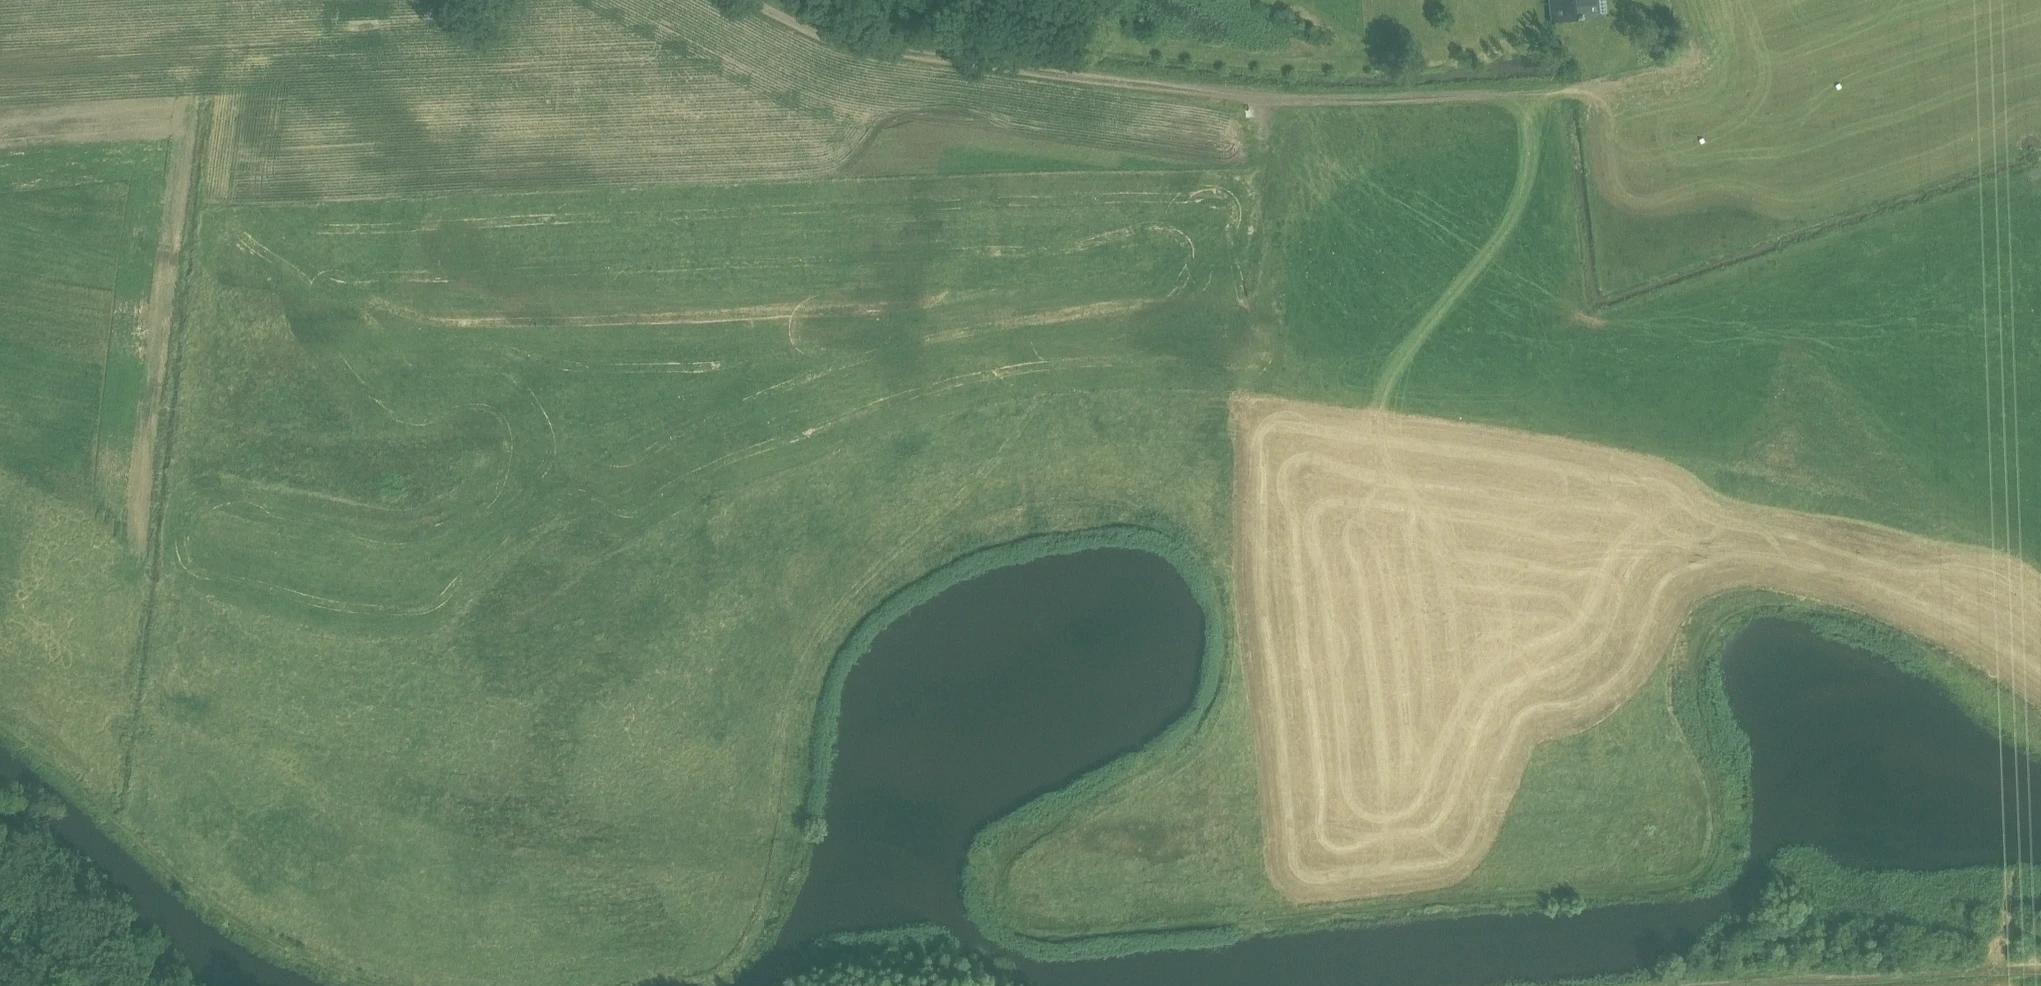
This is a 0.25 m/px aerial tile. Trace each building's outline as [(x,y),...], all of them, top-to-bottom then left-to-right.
[(1555,18),(1601,13),(1599,0),(1553,0),(1555,18)]
